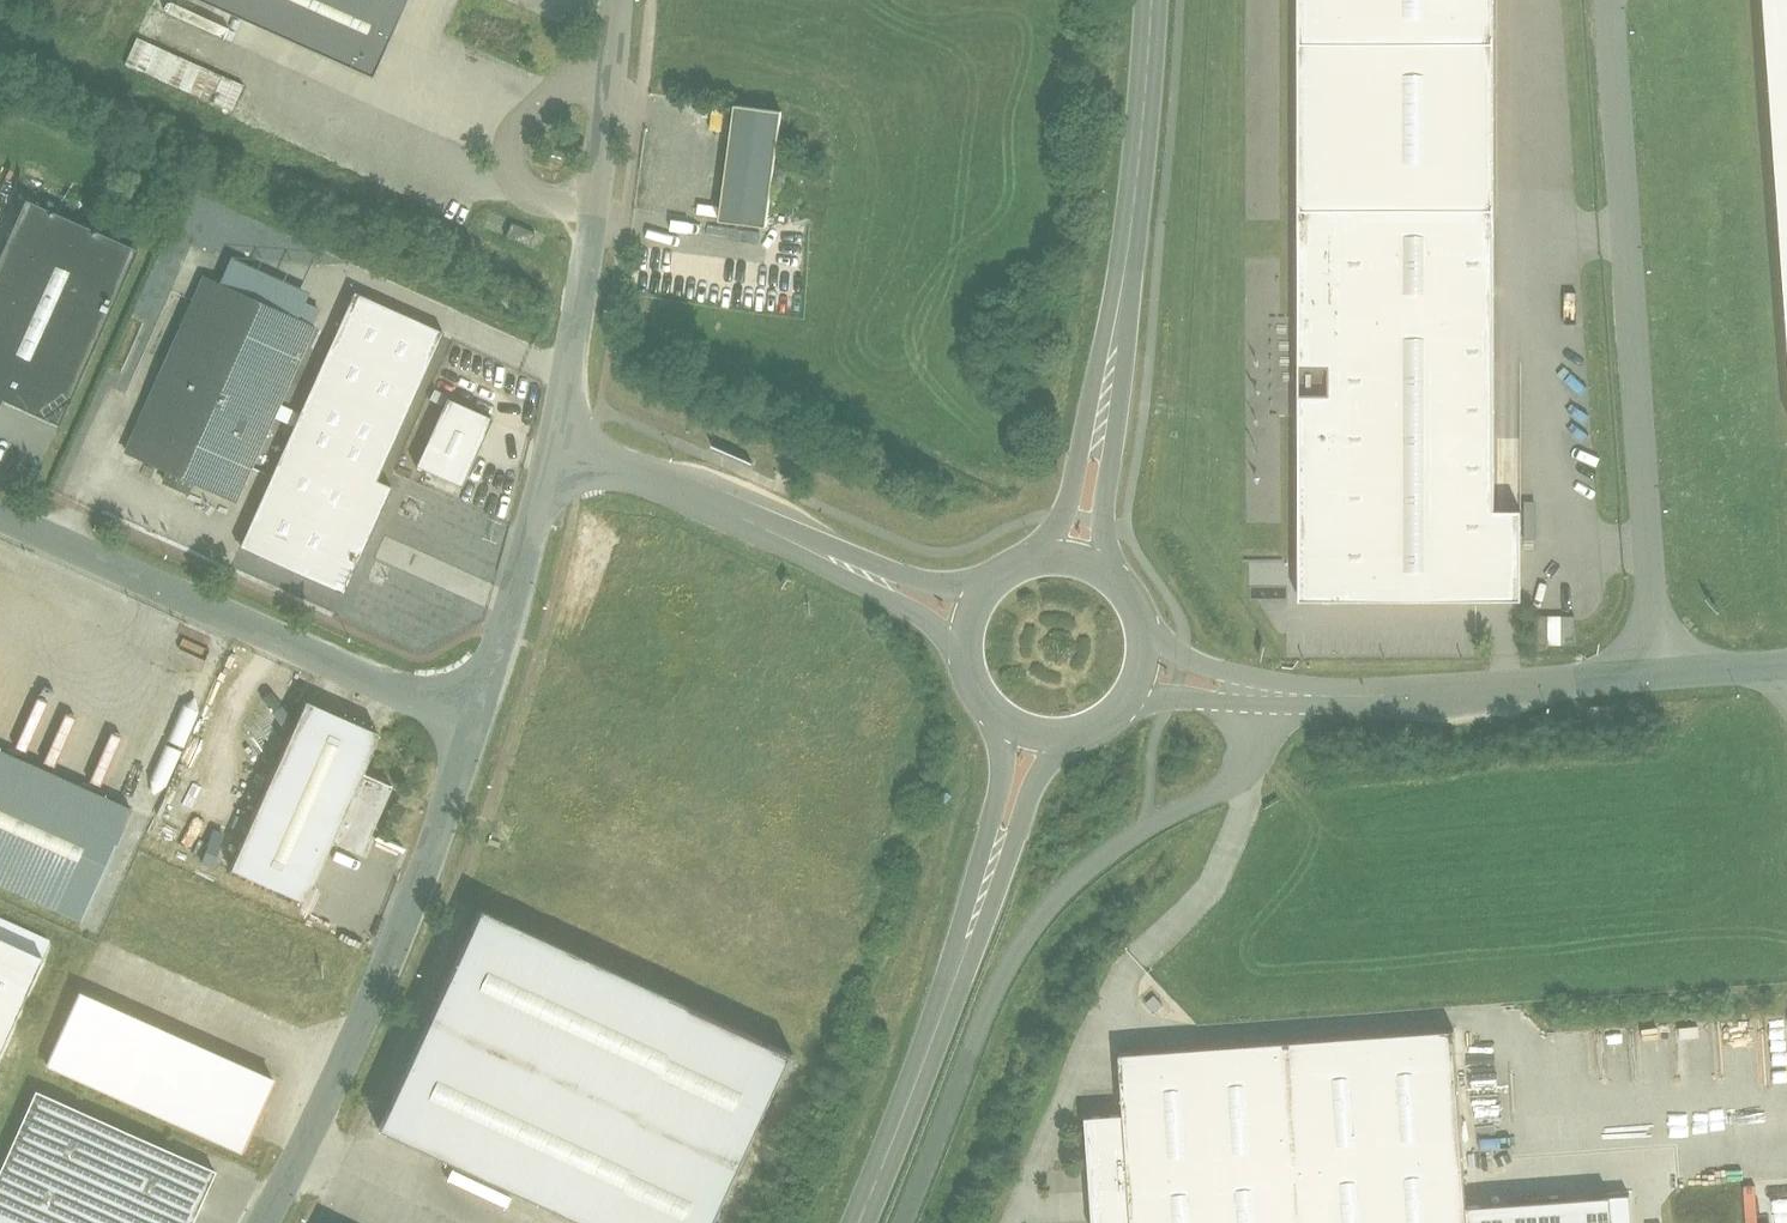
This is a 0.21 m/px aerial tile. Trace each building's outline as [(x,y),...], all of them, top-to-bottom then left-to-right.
[(374,74),(406,0),(202,0),(374,74)] [(1304,601),(1510,599),(1509,512),(1487,512),(1483,0),(1299,0),(1304,601)] [(1786,251),(1786,0),(1769,0),(1786,251)] [(736,111),(720,220),(763,227),(779,117),(736,111)] [(787,159),(790,136),(779,134),(775,157),(787,159)] [(19,198),(0,239),(0,402),(53,426),(134,252),(19,198)] [(201,278),(126,447),(167,465),(161,481),(186,492),(192,479),(238,499),(313,328),(201,278)] [(373,477),(440,329),(355,291),(241,543),(342,589),(390,484),(373,477)] [(488,418),(450,401),(421,466),(459,482),(488,418)] [(1575,644),(1574,616),(1533,616),(1533,644),(1575,644)] [(300,696),(227,863),(295,893),(321,834),(354,849),(385,778),(358,766),(374,729),(300,696)] [(78,921),(129,808),(0,750),(0,886),(78,921)] [(585,1222),(715,1222),(786,1067),(473,924),(379,1129),(585,1222)] [(39,965),(0,947),(0,1051),(39,965)] [(79,998),(46,1071),(240,1157),(273,1084),(79,998)] [(1115,1045),(1120,1107),(1083,1110),(1091,1222),(1107,1222),(1126,1222),(1464,1222),(1462,1197),(1449,1021),(1115,1045)] [(0,1170),(0,1222),(190,1222),(214,1171),(36,1091),(0,1170)] [(1464,1222),(1610,1222),(1607,1187),(1462,1197),(1464,1222)]
